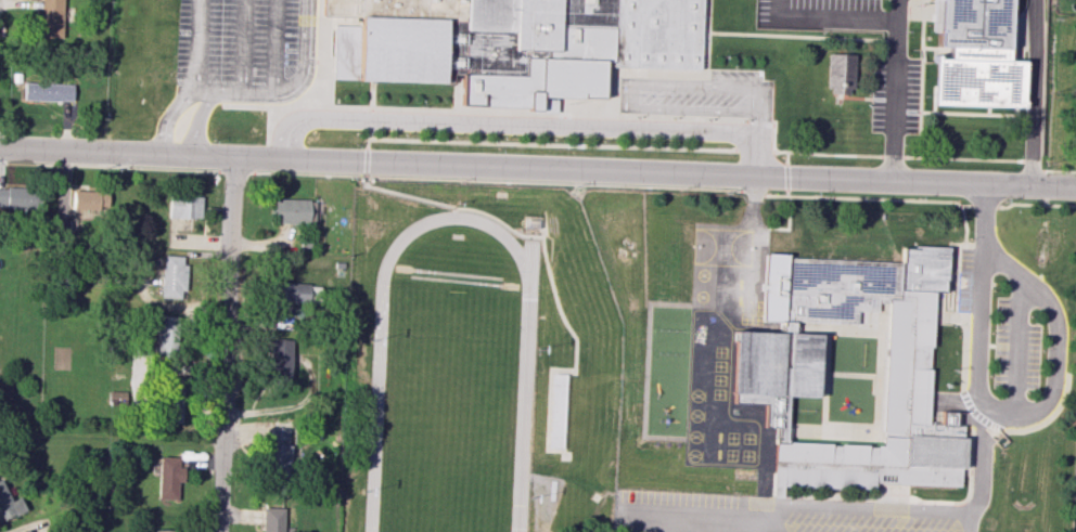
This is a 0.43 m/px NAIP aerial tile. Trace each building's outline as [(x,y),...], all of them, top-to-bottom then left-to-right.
[(62,0),(40,0),(39,36),(62,36),(62,0)] [(328,14),(366,15),(366,28),(340,27),(338,75),(453,79),(453,72),(527,75),(528,57),(549,59),(549,50),(560,51),(561,29),(614,31),(613,68),(701,72),(704,0),(328,0),(328,14)] [(1023,105),(1024,60),(1009,59),(1011,0),(936,0),(935,33),(939,33),(939,51),(936,51),(935,102),(1023,105)] [(831,55),(855,56),(854,88),(850,88),(850,93),(833,92),(833,87),(830,87),(831,55)] [(72,101),(73,84),(23,82),(22,99),(72,101)] [(35,208),(36,189),(0,188),(0,207),(35,208)] [(107,190),(71,190),(71,210),(106,210),(107,190)] [(167,217),(201,218),(201,197),(168,195),(167,217)] [(274,198),(273,222),(313,224),(314,200),(274,198)] [(875,482),(875,490),(783,486),(783,496),(778,496),(781,427),(767,427),(768,404),(736,403),(738,393),(733,393),(736,333),(784,335),(786,294),(782,294),(783,285),(787,286),(789,259),(904,263),(904,250),(919,250),(919,247),(946,248),(945,293),(934,293),(928,425),(943,426),(943,413),(958,414),(958,426),(964,426),(962,485),(875,482)] [(185,256),(162,255),(160,298),(183,299),(185,256)] [(273,303),(322,303),(322,283),(273,283),(273,303)] [(156,355),(179,356),(180,316),(157,315),(156,355)] [(291,339),(270,339),(268,380),(289,381),(291,339)] [(183,377),(162,377),(160,422),(182,422),(183,377)] [(291,428),(268,427),(267,481),(289,482),(291,428)] [(177,500),(177,481),(183,482),(183,466),(178,466),(178,457),(158,456),(157,499),(177,500)] [(0,479),(0,520),(23,511),(18,497),(8,501),(0,479)] [(284,507),(262,507),(261,531),(284,531),(284,507)] [(24,524),(3,531),(27,531),(24,524)]
